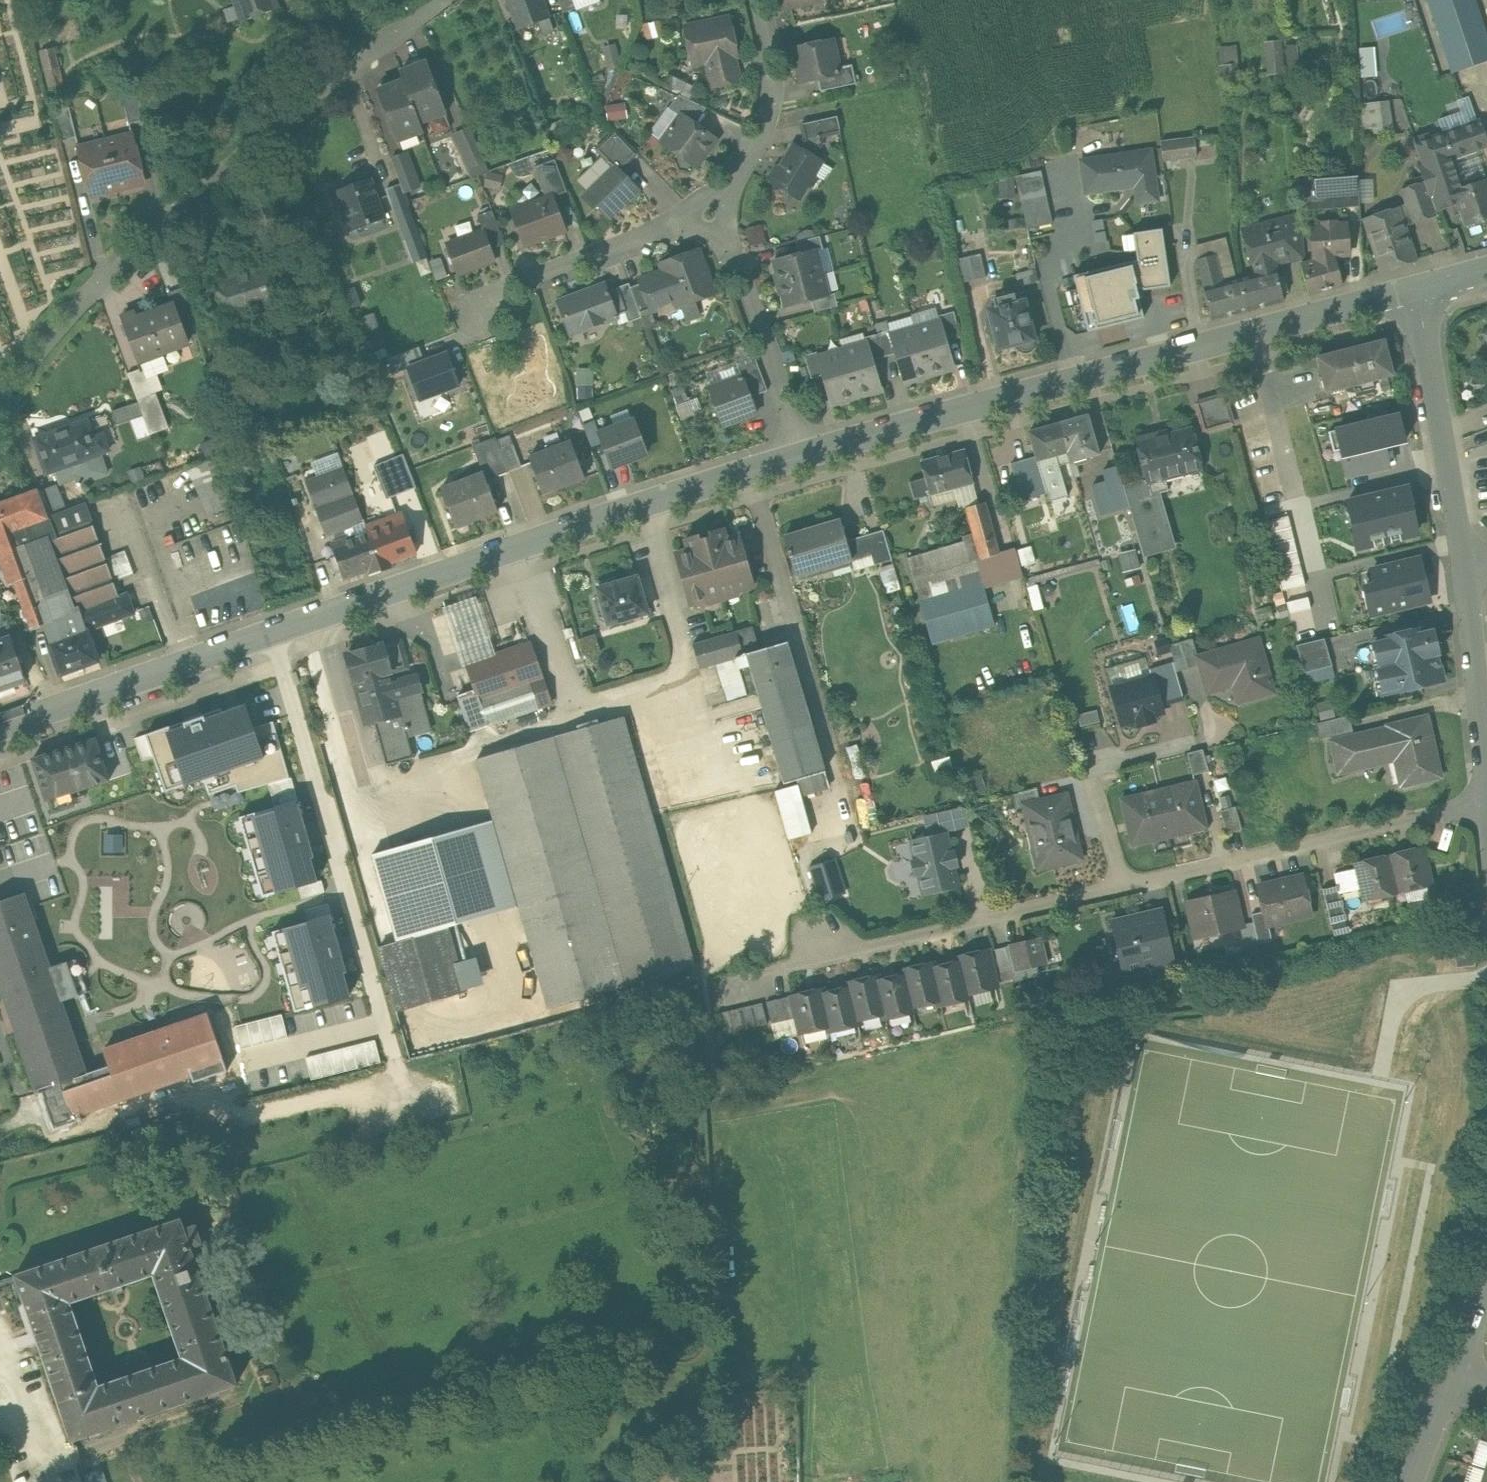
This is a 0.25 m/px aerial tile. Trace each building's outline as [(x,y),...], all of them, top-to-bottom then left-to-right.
[(236,5),(232,6),(236,19),(241,17),(242,20),(279,7),(277,0),(235,0),(236,5)] [(519,28),(549,16),(543,0),(508,0),(519,28)] [(564,12),(568,11),(577,7),(575,0),(560,0),(564,12)] [(1449,61),(1486,47),(1486,34),(1475,0),(1428,0),(1449,61)] [(580,15),(577,7),(568,11),(580,44),(588,41),(578,16),(580,15)] [(730,17),(684,26),(693,65),(707,62),(735,56),(739,56),(730,17)] [(833,39),(794,47),(802,82),(818,79),(841,74),(839,67),(833,39)] [(1285,73),(1282,39),(1265,41),(1268,75),(1285,73)] [(591,42),(580,46),(586,61),(597,57),(591,42)] [(54,47),(41,50),(51,89),(64,86),(54,47)] [(735,56),(707,62),(713,87),(740,81),(735,56)] [(446,114),(426,62),(401,72),(404,80),(421,124),(446,114)] [(852,64),(839,67),(841,74),(818,79),(821,91),(857,83),(852,64)] [(1238,64),(1219,65),(1220,89),(1239,87),(1238,64)] [(663,84),(689,94),(693,82),(667,73),(663,84)] [(404,80),(379,89),(399,142),(425,132),(421,124),(404,80)] [(138,90),(122,94),(130,123),(145,119),(138,90)] [(707,107),(679,94),(669,107),(682,116),(683,115),(695,124),(707,107)] [(1388,100),(1361,103),(1365,134),(1392,131),(1388,100)] [(606,102),(607,117),(626,116),(625,101),(606,102)] [(70,107),(55,111),(62,140),(77,136),(70,107)] [(695,124),(683,115),(682,116),(664,142),(696,165),(715,138),(695,124)] [(838,116),(802,123),(806,139),(821,136),(841,131),(838,116)] [(1440,161),(1477,148),(1486,144),(1479,121),(1432,138),(1430,132),(1414,137),(1425,166),(1440,161)] [(470,127),(456,134),(471,166),(486,160),(470,127)] [(636,153),(616,131),(598,148),(616,167),(616,166),(619,169),(636,153)] [(133,135),(106,141),(118,188),(145,181),(133,135)] [(804,139),(799,148),(795,145),(782,166),(777,167),(772,176),(773,181),(773,182),(800,198),(807,185),(812,184),(815,179),(814,174),(822,161),(814,156),(823,142),(821,136),(806,139),(804,139)] [(1196,136),(1161,141),(1164,161),(1198,157),(1196,136)] [(106,141),(79,148),(91,195),(118,188),(106,141)] [(1443,163),(1452,186),(1454,189),(1486,178),(1477,148),(1440,161),(1441,164),(1443,163)] [(1151,150),(1081,160),(1086,192),(1135,185),(1138,202),(1158,199),(1151,150)] [(407,152),(392,158),(401,182),(405,191),(419,186),(407,152)] [(555,159),(535,166),(547,198),(552,196),(567,191),(555,159)] [(1425,166),(1420,168),(1425,181),(1429,194),(1452,186),(1443,163),(1441,164),(1440,161),(1425,166)] [(616,167),(584,196),(595,208),(598,205),(609,217),(628,199),(632,199),(638,194),(638,189),(619,169),(616,166),(616,167)] [(1041,170),(1016,176),(1027,228),(1053,223),(1041,170)] [(1014,176),(996,178),(998,196),(1016,194),(1014,176)] [(1358,176),(1295,181),(1298,209),(1360,204),(1358,176)] [(371,178),(336,191),(342,209),(346,207),(353,228),(350,229),(350,230),(386,217),(371,178)] [(1450,191),(1454,203),(1458,201),(1466,225),(1486,218),(1486,178),(1454,189),(1450,191)] [(1425,181),(1402,189),(1409,212),(1432,204),(1429,194),(1425,181)] [(401,182),(387,188),(395,209),(409,203),(405,191),(401,182)] [(547,198),(514,210),(526,244),(565,230),(552,196),(547,198)] [(409,203),(395,209),(406,239),(420,233),(409,203)] [(1400,206),(1364,218),(1381,271),(1417,259),(1400,206)] [(493,210),(478,215),(484,230),(491,249),(505,244),(493,210)] [(1258,274),(1266,305),(1284,300),(1273,258),(1301,251),(1299,220),(1247,234),(1251,250),(1249,255),(1251,261),(1255,264),(1258,274)] [(1347,223),(1312,226),(1315,260),(1301,264),(1309,294),(1343,284),(1335,255),(1349,251),(1347,223)] [(1138,259),(1075,274),(1089,331),(1145,316),(1138,288),(1143,287),(1143,290),(1170,286),(1163,229),(1135,233),(1138,259)] [(484,230),(448,243),(459,273),(495,260),(491,249),(484,230)] [(820,235),(797,241),(800,253),(817,249),(817,250),(824,248),(820,235)] [(697,251),(665,262),(663,263),(663,265),(664,265),(667,272),(655,277),(665,303),(676,299),(678,303),(678,305),(681,304),(680,304),(712,292),(715,291),(714,289),(713,289),(699,252),(700,252),(699,249),(697,250),(697,251)] [(800,253),(774,260),(780,283),(823,272),(817,250),(817,249),(800,253)] [(981,254),(958,259),(963,282),(986,277),(981,254)] [(1223,283),(1216,255),(1198,260),(1212,319),(1248,309),(1240,279),(1223,283)] [(270,263),(215,281),(229,326),(249,320),(247,312),(282,301),(270,263)] [(823,272),(780,283),(786,306),(812,299),(829,295),(828,294),(823,272)] [(1266,305),(1258,274),(1240,279),(1248,309),(1266,305)] [(655,277),(631,286),(641,312),(665,303),(655,277)] [(335,282),(318,289),(330,321),(347,315),(335,282)] [(630,282),(607,291),(616,315),(626,312),(629,321),(642,316),(641,312),(631,286),(630,282)] [(605,285),(560,302),(571,332),(616,315),(607,291),(605,285)] [(184,287),(168,292),(173,304),(173,303),(179,318),(192,314),(184,287)] [(829,295),(812,299),(815,311),(838,305),(835,293),(828,294),(829,295)] [(1014,294),(995,299),(998,307),(989,309),(991,318),(986,319),(992,341),(997,340),(999,348),(1019,343),(1020,346),(1022,348),(1025,349),(1028,349),(1030,348),(1032,345),(1033,343),(1033,340),(1035,339),(1025,300),(1016,302),(1014,294)] [(173,304),(137,317),(135,312),(124,316),(143,367),(146,375),(168,367),(162,352),(189,343),(179,318),(173,303),(173,304)] [(955,311),(938,315),(940,322),(941,322),(946,338),(960,334),(955,311)] [(940,322),(916,329),(929,373),(954,366),(946,338),(941,322),(940,322)] [(890,329),(878,333),(885,356),(896,353),(891,336),(892,336),(890,329)] [(892,336),(891,336),(896,353),(904,380),(929,373),(916,329),(892,336)] [(878,333),(865,337),(867,343),(868,343),(873,359),(885,356),(878,333)] [(414,397),(459,387),(448,337),(417,344),(417,346),(389,353),(393,369),(407,366),(414,397)] [(1384,339),(1318,356),(1326,391),(1392,374),(1393,374),(1384,339)] [(867,343),(843,351),(856,395),(881,387),(873,359),(868,343),(867,343)] [(817,351),(805,355),(812,378),(823,374),(819,358),(817,351)] [(819,358),(823,374),(831,402),(856,395),(843,351),(819,358)] [(756,356),(737,363),(742,375),(743,375),(751,396),(768,390),(756,356)] [(577,395),(593,394),(591,365),(576,366),(577,395)] [(146,375),(143,367),(128,373),(138,399),(144,415),(151,434),(166,429),(146,375)] [(742,375),(709,387),(713,398),(711,403),(713,409),(718,411),(724,425),(757,412),(751,396),(743,375),(742,375)] [(421,416),(452,404),(447,390),(416,402),(421,416)] [(1225,394),(1196,402),(1205,431),(1233,423),(1225,394)] [(122,423),(144,415),(138,399),(113,408),(119,424),(122,423)] [(1089,413),(1060,422),(1069,451),(1067,452),(1070,462),(1100,454),(1089,413)] [(129,442),(151,434),(144,415),(122,423),(129,442)] [(1385,446),(1404,442),(1398,415),(1330,431),(1334,452),(1341,450),(1347,476),(1390,467),(1385,446)] [(88,419),(35,438),(47,473),(56,470),(73,464),(100,454),(100,453),(109,450),(103,434),(94,437),(88,419)] [(634,419),(600,432),(613,466),(647,454),(634,419)] [(1060,422),(1029,431),(1038,460),(1056,455),(1067,452),(1069,451),(1060,422)] [(1193,426),(1155,436),(1154,432),(1133,437),(1144,479),(1145,484),(1146,483),(1149,495),(1157,493),(1169,490),(1166,478),(1203,469),(1193,426)] [(496,436),(473,445),(483,471),(484,471),(487,479),(509,471),(496,436)] [(570,442),(532,456),(531,456),(530,456),(544,492),(545,492),(545,491),(583,477),(584,477),(585,477),(571,441),(570,441),(570,442)] [(522,466),(514,443),(501,448),(510,471),(522,466)] [(964,449),(922,461),(931,494),(973,482),(964,449)] [(102,453),(100,454),(73,464),(78,478),(80,483),(109,473),(102,453)] [(404,453),(374,465),(387,499),(417,487),(404,453)] [(1056,455),(1038,460),(1046,485),(1063,480),(1056,455)] [(224,456),(198,463),(213,513),(239,505),(224,456)] [(62,484),(78,478),(73,464),(56,470),(62,484)] [(344,466),(306,480),(316,507),(354,493),(344,466)] [(1117,466),(1103,470),(1106,480),(1093,485),(1102,514),(1130,506),(1124,484),(1123,485),(1117,466)] [(483,473),(444,488),(443,487),(442,487),(457,526),(458,526),(458,523),(472,518),(473,520),(474,520),(474,518),(497,510),(497,511),(498,511),(487,479),(484,471),(483,471),(482,472),(483,473)] [(1145,484),(1144,479),(1124,484),(1130,506),(1145,556),(1147,556),(1146,553),(1173,545),(1157,493),(1149,495),(1146,483),(1145,484)] [(57,484),(38,491),(48,517),(67,510),(57,484)] [(1403,532),(1417,529),(1412,509),(1415,508),(1409,486),(1348,501),(1355,528),(1351,529),(1355,544),(1369,541),(1370,545),(1404,537),(1403,532)] [(0,505),(0,554),(11,583),(16,581),(23,600),(25,600),(34,627),(44,623),(51,642),(81,631),(74,612),(41,520),(48,517),(38,491),(0,505)] [(354,493),(316,507),(327,535),(364,521),(354,493)] [(986,501),(966,507),(973,533),(980,559),(1000,553),(986,501)] [(41,520),(74,612),(118,596),(84,503),(67,510),(48,517),(41,520)] [(389,525),(369,533),(382,570),(395,566),(393,561),(417,553),(414,544),(421,541),(415,525),(408,528),(402,512),(387,517),(389,525)] [(840,519),(806,529),(806,530),(787,536),(787,535),(785,535),(798,576),(799,575),(799,574),(850,559),(851,560),(852,560),(852,558),(857,557),(852,540),(847,542),(840,519)] [(727,538),(724,528),(686,538),(690,549),(676,553),(691,604),(754,586),(740,534),(727,538)] [(883,531),(867,536),(875,563),(891,558),(883,531)] [(369,533),(348,540),(347,537),(332,543),(336,555),(333,556),(337,567),(341,566),(345,579),(369,570),(370,574),(382,570),(369,533)] [(964,541),(921,554),(933,596),(983,581),(977,560),(980,559),(973,533),(963,537),(964,541)] [(980,559),(977,560),(983,581),(985,587),(1024,576),(1015,548),(1013,548),(1014,549),(980,559)] [(1136,548),(1119,553),(1124,572),(1141,568),(1136,548)] [(933,596),(921,554),(909,558),(921,599),(933,596)] [(1372,614),(1430,600),(1420,558),(1373,569),(1376,583),(1366,586),(1372,614)] [(880,567),(887,590),(900,586),(893,563),(880,567)] [(638,576),(617,582),(616,576),(598,582),(599,587),(601,595),(594,597),(601,620),(608,618),(609,623),(648,612),(638,576)] [(933,596),(921,599),(934,644),(996,625),(985,587),(983,581),(933,596)] [(118,596),(74,612),(81,631),(88,629),(88,630),(136,612),(129,592),(118,596)] [(468,665),(497,655),(477,596),(443,607),(463,666),(468,665)] [(1286,605),(1278,607),(1281,617),(1289,614),(1286,605)] [(1433,625),(1373,639),(1379,665),(1377,666),(1383,694),(1444,679),(1437,653),(1439,652),(1433,625)] [(753,626),(729,633),(736,658),(748,654),(748,652),(760,649),(753,626)] [(51,642),(50,643),(61,674),(99,660),(88,630),(88,629),(51,642)] [(583,655),(601,651),(596,631),(578,636),(583,655)] [(0,637),(0,687),(27,678),(12,633),(0,637)] [(729,633),(693,644),(700,668),(716,663),(736,658),(729,633)] [(1168,637),(1156,641),(1159,653),(1171,650),(1170,644),(1168,637)] [(1193,637),(1170,644),(1171,650),(1177,671),(1201,664),(1198,656),(1193,637)] [(1325,637),(1297,644),(1305,672),(1333,665),(1325,637)] [(1258,639),(1198,656),(1201,664),(1209,691),(1237,683),(1244,687),(1247,699),(1274,691),(1258,639)] [(384,644),(347,654),(355,681),(367,725),(375,723),(379,737),(407,729),(430,723),(423,699),(424,699),(421,688),(397,694),(394,682),(391,672),(409,667),(402,640),(384,645),(384,644)] [(760,649),(748,652),(748,654),(786,783),(797,779),(802,793),(830,785),(787,641),(760,649)] [(476,689),(477,688),(489,723),(552,702),(531,643),(497,655),(468,665),(476,689)] [(736,658),(716,663),(728,701),(748,695),(736,658)] [(1174,662),(1150,669),(1152,676),(1153,675),(1161,703),(1184,697),(1174,662)] [(1152,676),(1112,687),(1122,723),(1138,718),(1139,725),(1155,720),(1153,714),(1163,711),(1161,703),(1153,675),(1152,676)] [(418,676),(394,682),(397,694),(421,688),(418,676)] [(476,689),(458,695),(470,730),(489,723),(477,688),(476,689)] [(223,707),(136,737),(142,760),(154,757),(166,790),(204,779),(207,787),(210,793),(236,786),(238,792),(269,783),(289,777),(273,721),(255,726),(246,703),(224,712),(223,707)] [(1428,714),(1388,724),(1388,726),(1331,740),(1339,773),(1396,759),(1402,786),(1443,776),(1428,714)] [(1348,715),(1314,723),(1318,738),(1352,730),(1348,715)] [(624,716),(554,736),(626,986),(695,966),(624,716)] [(407,729),(379,737),(386,765),(415,757),(407,729)] [(554,736),(477,758),(495,819),(520,906),(549,1008),(626,986),(554,736)] [(96,737),(33,758),(47,800),(110,779),(96,737)] [(1203,748),(1188,752),(1193,774),(1209,770),(1203,748)] [(293,776),(289,777),(269,783),(276,807),(241,816),(264,896),(299,886),(302,898),(326,891),(322,880),(318,881),(312,857),(315,856),(293,776)] [(1160,794),(1169,834),(1188,829),(1188,832),(1207,828),(1196,782),(1174,787),(1174,791),(1160,794)] [(790,786),(779,788),(788,828),(800,825),(790,786)] [(1038,788),(1014,793),(1017,807),(1025,805),(1025,804),(1041,800),(1038,788)] [(1041,800),(1025,804),(1025,805),(1031,830),(1038,828),(1041,840),(1039,840),(1040,844),(1042,843),(1047,866),(1078,858),(1070,824),(1073,823),(1066,794),(1041,800)] [(1169,834),(1160,794),(1145,797),(1145,794),(1122,799),(1133,845),(1151,841),(1150,838),(1169,834)] [(970,822),(965,803),(930,811),(935,831),(970,822)] [(1236,806),(1221,810),(1227,833),(1242,829),(1236,806)] [(800,825),(788,828),(792,845),(842,833),(838,816),(800,825)] [(495,819),(424,839),(449,926),(520,906),(495,819)] [(946,831),(911,839),(916,859),(911,860),(915,875),(919,874),(924,894),(959,885),(955,866),(956,865),(952,850),(951,851),(946,831)] [(103,849),(122,849),(122,832),(103,832),(103,849)] [(424,839),(373,854),(397,941),(400,940),(449,926),(424,839)] [(1423,847),(1390,854),(1398,892),(1432,884),(1423,847)] [(1390,854),(1357,862),(1365,899),(1398,892),(1390,854)] [(834,858),(811,865),(822,900),(845,892),(834,858)] [(1302,875),(1259,885),(1264,910),(1268,924),(1269,924),(1312,914),(1302,875)] [(1234,891),(1188,902),(1195,934),(1212,930),(1213,935),(1226,932),(1225,927),(1242,923),(1234,891)] [(24,893),(0,901),(0,982),(38,1091),(55,1085),(88,1074),(88,1073),(63,1000),(79,994),(75,982),(67,959),(49,965),(29,907),(24,893)] [(310,921),(274,931),(296,1010),(351,995),(345,972),(348,971),(329,902),(306,908),(310,921)] [(1264,910),(1252,914),(1259,943),(1272,940),(1269,924),(1268,924),(1264,910)] [(1134,920),(1133,915),(1112,919),(1119,947),(1124,946),(1128,964),(1153,958),(1154,967),(1175,962),(1167,927),(1158,929),(1155,915),(1134,920)] [(449,926),(400,940),(401,941),(380,947),(398,1011),(467,991),(449,926)] [(1041,935),(1010,943),(1016,970),(1047,962),(1041,935)] [(1006,946),(995,948),(1000,970),(1011,968),(1006,946)] [(987,948),(959,955),(960,960),(968,994),(969,994),(996,987),(987,948)] [(933,966),(941,1000),(940,1000),(941,1005),(970,998),(969,994),(968,994),(960,960),(933,966)] [(932,961),(903,968),(905,973),(913,1007),(914,1006),(940,1000),(941,1000),(933,966),(932,961)] [(878,979),(886,1013),(885,1013),(886,1018),(915,1011),(914,1006),(913,1007),(905,973),(878,979)] [(877,974),(848,981),(849,985),(850,985),(858,1020),(859,1019),(885,1013),(886,1013),(878,979),(877,974)] [(823,992),(822,992),(830,1026),(831,1031),(860,1024),(859,1019),(858,1020),(850,985),(849,985),(823,992)] [(822,987),(793,994),(802,1033),(830,1026),(822,992),(823,992),(822,987)] [(778,998),(783,1020),(794,1017),(789,995),(778,998)] [(767,1001),(772,1022),(783,1020),(778,998),(767,1001)] [(763,1002),(752,1004),(757,1026),(768,1023),(763,1002)] [(752,1004),(741,1007),(746,1029),(757,1026),(752,1004)] [(741,1007),(729,1009),(735,1031),(746,1029),(741,1007)] [(729,1009),(718,1012),(724,1034),(735,1031),(729,1009)] [(282,1012),(232,1022),(237,1044),(287,1034),(282,1012)] [(209,1013),(105,1049),(110,1065),(104,1067),(88,1073),(88,1074),(55,1085),(61,1104),(68,1102),(73,1115),(192,1074),(194,1081),(228,1070),(215,1031),(209,1013)] [(798,1033),(794,1017),(783,1020),(772,1022),(776,1038),(798,1033)] [(306,1055),(312,1076),(380,1058),(375,1036),(306,1055)] [(237,1382),(230,1361),(236,1359),(229,1340),(224,1342),(202,1278),(208,1276),(201,1256),(206,1255),(195,1223),(184,1227),(180,1217),(15,1274),(72,1439),(89,1433),(91,1439),(112,1432),(110,1426),(190,1398),(192,1404),(206,1399),(204,1393),(210,1391),(212,1397),(232,1390),(230,1385),(237,1382)]
